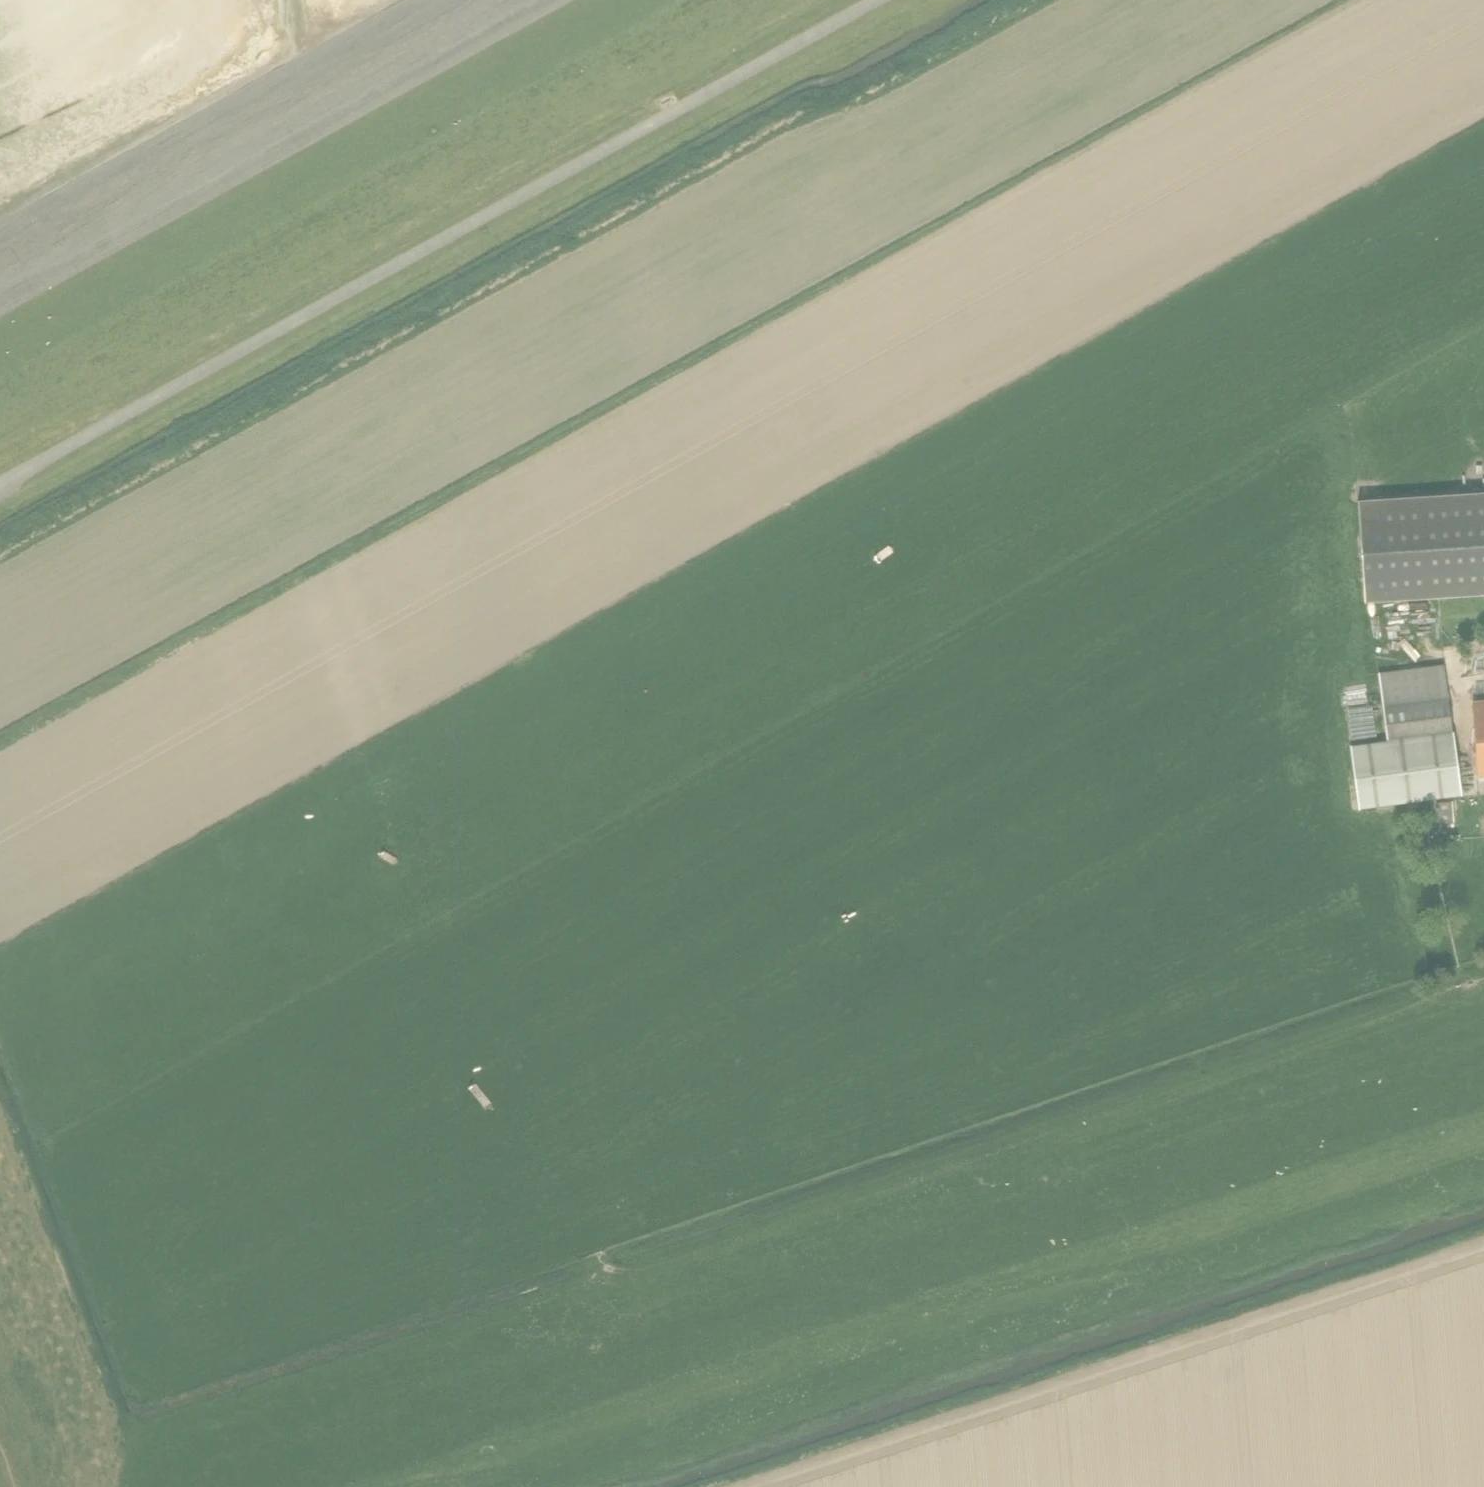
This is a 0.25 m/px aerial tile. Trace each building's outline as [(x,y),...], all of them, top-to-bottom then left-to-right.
[(1365,605),(1483,597),(1483,495),(1358,503),(1365,605)] [(1452,731),(1448,697),(1444,665),(1379,673),(1387,739),(1452,731)] [(1472,702),(1477,774),(1483,774),(1483,701),(1472,702)] [(1351,747),(1359,809),(1460,797),(1453,735),(1351,747)] [(1435,802),(1437,823),(1453,822),(1452,801),(1435,802)]
